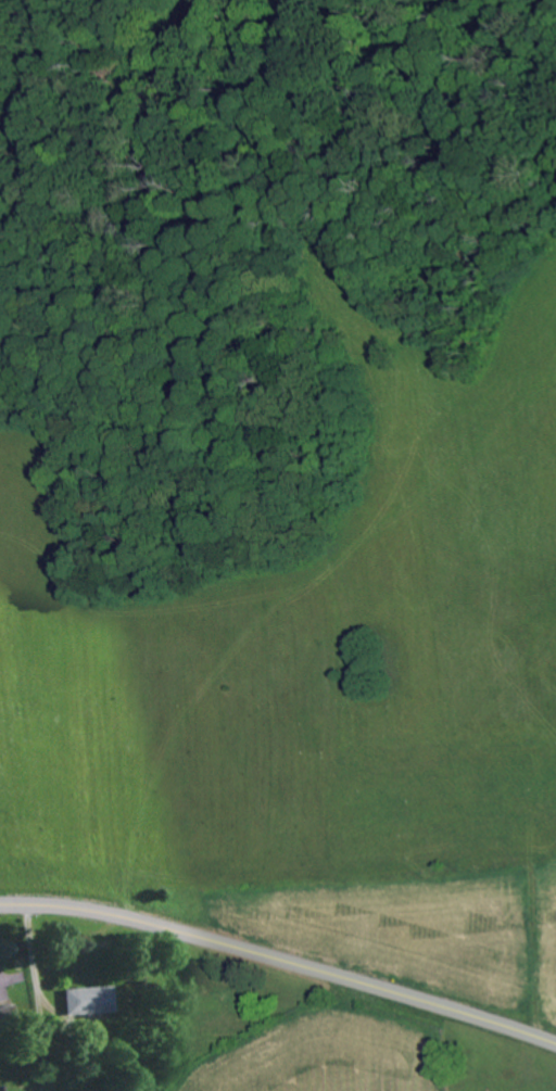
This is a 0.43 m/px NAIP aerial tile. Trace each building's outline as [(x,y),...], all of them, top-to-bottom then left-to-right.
[(114,1012),(114,987),(63,988),(64,1013),(114,1012)] [(16,1024),(10,1004),(0,1007),(0,1028),(16,1024)]
